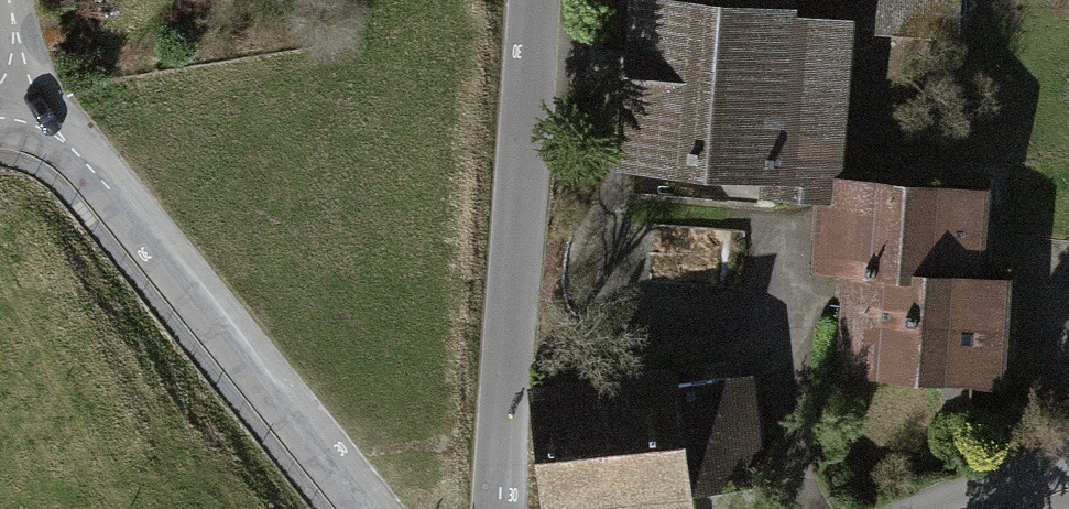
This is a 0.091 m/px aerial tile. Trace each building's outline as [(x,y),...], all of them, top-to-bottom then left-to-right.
[(646,13),(609,10),(594,193),(823,212),(837,43),(768,37),(771,0),(648,0),(646,13)] [(957,207),(833,197),(825,297),(861,300),(854,394),(1011,406),(1019,310),(949,304),(957,207)] [(749,375),(677,384),(676,379),(532,396),(546,508),(637,508),(689,503),(687,479),(760,470),(749,375)]
